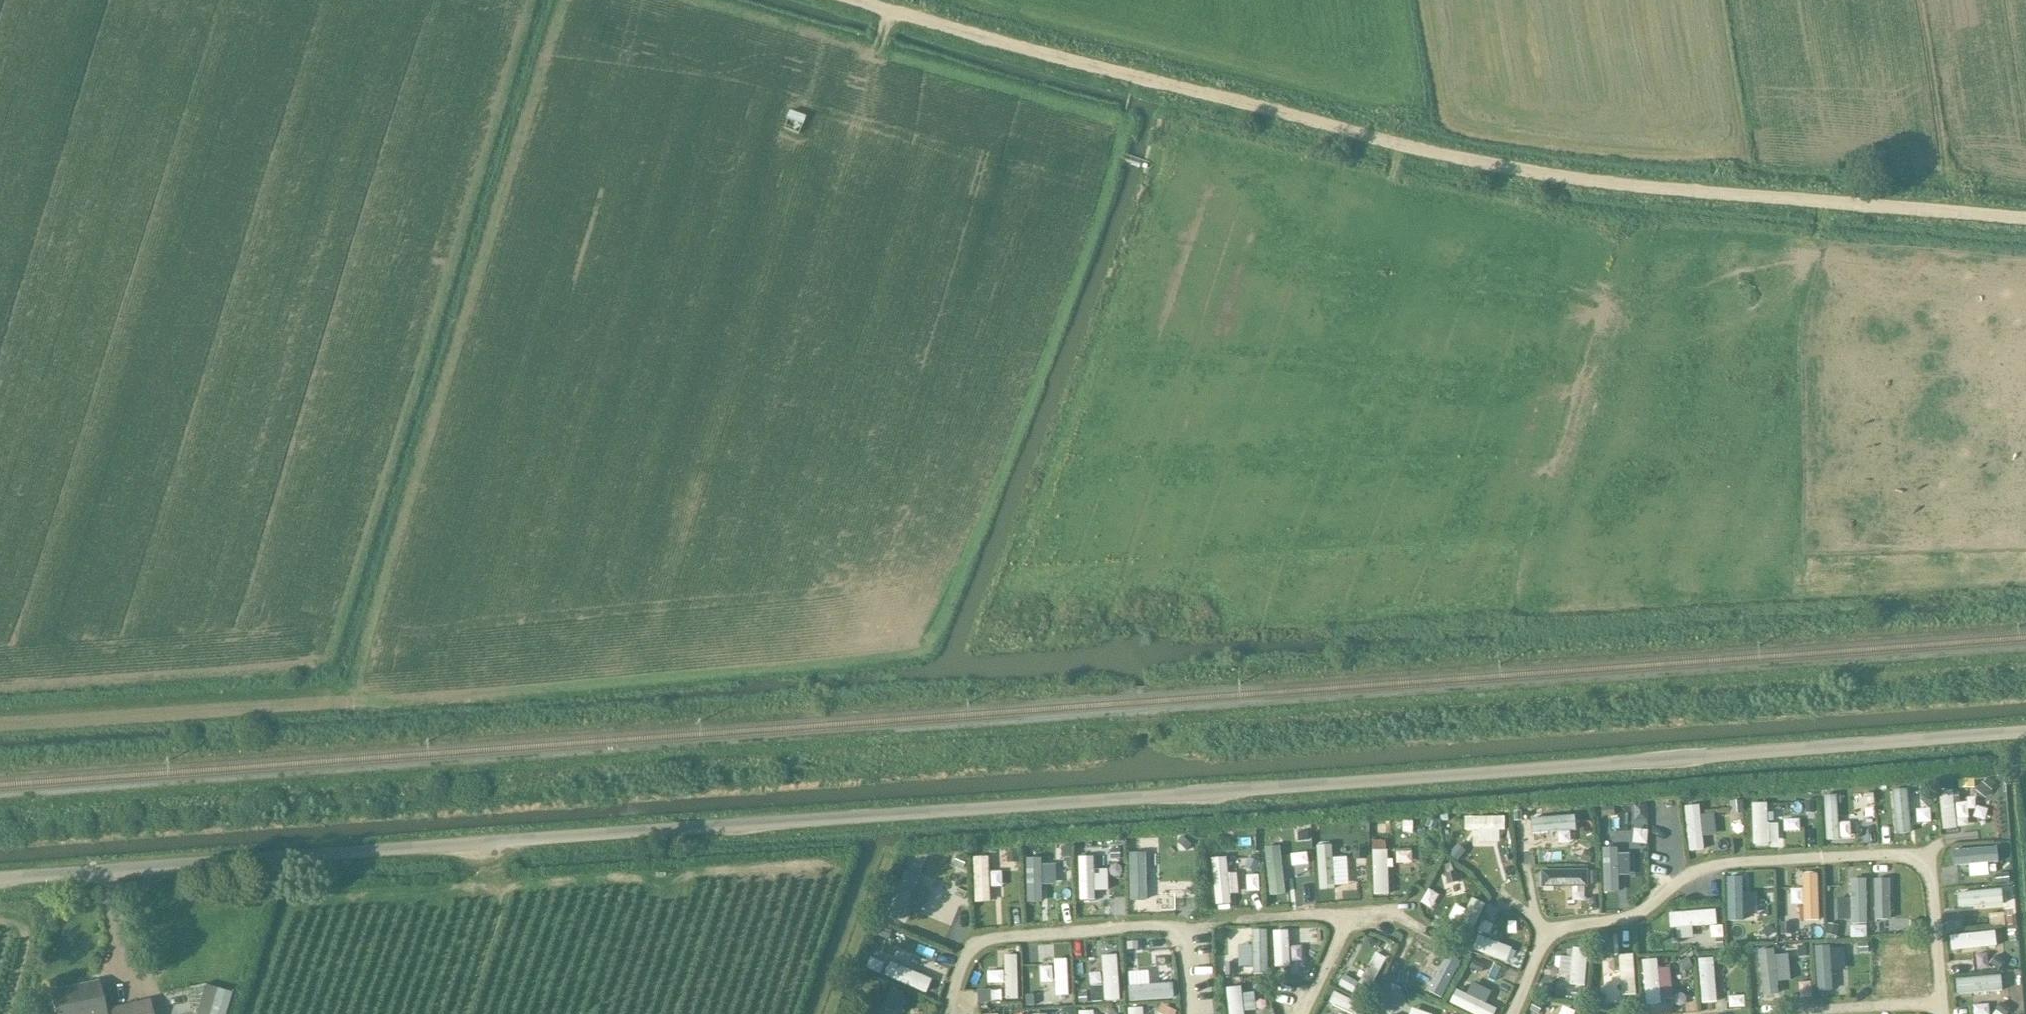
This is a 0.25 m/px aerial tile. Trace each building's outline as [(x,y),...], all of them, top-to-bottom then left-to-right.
[(789,111),(783,128),(799,134),(805,116),(789,111)] [(1912,833),(1911,787),(1894,788),(1895,834),(1912,833)] [(1957,827),(1957,817),(1968,816),(1967,801),(1954,801),(1953,789),(1940,789),(1941,828),(1957,827)] [(1873,819),(1873,800),(1821,802),(1821,821),(1873,819)] [(1769,844),(1768,801),(1751,801),(1752,844),(1769,844)] [(1715,834),(1713,812),(1701,813),(1700,803),(1684,805),(1689,850),(1705,849),(1703,835),(1715,834)] [(1505,828),(1505,815),(1464,815),(1465,831),(1474,831),(1474,845),(1500,845),(1499,828),(1505,828)] [(1532,831),(1576,830),(1576,815),(1532,816),(1532,831)] [(1285,840),(1285,850),(1295,849),(1296,864),(1310,863),(1308,838),(1285,840)] [(1994,844),(1948,846),(1949,863),(1995,861),(1994,844)] [(1373,845),(1372,893),(1390,894),(1391,845),(1373,845)] [(1620,845),(1602,845),(1601,892),(1618,892),(1620,845)] [(1267,849),(1268,899),(1284,898),(1282,848),(1267,849)] [(920,911),(928,891),(915,885),(927,857),(912,851),(883,918),(905,928),(913,909),(920,911)] [(1129,851),(1129,899),(1147,899),(1147,851),(1129,851)] [(1336,899),(1336,888),(1358,887),(1358,876),(1348,876),(1347,853),(1317,854),(1318,900),(1336,899)] [(1109,868),(1095,868),(1095,855),(1079,854),(1078,899),(1108,900),(1109,868)] [(972,855),(973,901),(990,900),(989,855),(972,855)] [(1233,906),(1226,855),(1210,857),(1217,908),(1233,906)] [(1587,885),(1587,867),(1540,867),(1540,885),(1587,885)] [(1819,919),(1818,872),(1801,872),(1802,919),(1819,919)] [(1744,920),(1745,876),(1727,876),(1726,919),(1744,920)] [(1851,925),(1868,925),(1867,879),(1850,879),(1851,925)] [(1877,881),(1878,902),(1895,901),(1894,880),(1877,881)] [(1987,906),(1985,888),(1951,891),(1953,909),(1987,906)] [(1427,889),(1419,903),(1430,909),(1438,895),(1427,889)] [(1471,901),(1467,909),(1457,904),(1445,928),(1468,940),(1484,907),(1471,901)] [(1989,907),(1989,922),(2001,922),(2001,907),(1989,907)] [(1720,926),(1719,909),(1669,910),(1671,940),(1691,940),(1690,927),(1720,926)] [(880,928),(863,963),(926,993),(933,977),(940,980),(953,954),(923,940),(918,951),(897,941),(899,937),(880,928)] [(1252,973),(1269,973),(1268,928),(1251,929),(1252,973)] [(1273,964),(1300,965),(1302,931),(1274,929),(1273,964)] [(1950,949),(1997,948),(1997,931),(1950,932),(1950,949)] [(1507,962),(1513,947),(1478,933),(1472,947),(1507,962)] [(1833,971),(1845,971),(1844,945),(1815,946),(1816,991),(1833,990),(1833,971)] [(1449,947),(1427,990),(1441,997),(1464,955),(1449,947)] [(1771,950),(1756,951),(1758,991),(1786,990),(1785,962),(1772,962),(1771,950)] [(1357,981),(1369,989),(1388,958),(1376,951),(1357,981)] [(1002,953),(1004,998),(1018,997),(1017,952),(1002,953)] [(1618,958),(1606,958),(1607,999),(1636,999),(1635,952),(1618,953),(1618,958)] [(1116,953),(1100,955),(1104,1000),(1121,999),(1116,953)] [(1587,955),(1560,953),(1559,974),(1571,975),(1570,990),(1585,991),(1587,955)] [(1069,994),(1068,957),(1053,957),(1054,994),(1069,994)] [(1644,957),(1645,1002),(1672,1002),(1672,965),(1658,965),(1658,957),(1644,957)] [(1715,957),(1700,957),(1700,1002),(1715,1002),(1715,957)] [(2002,975),(1961,976),(1961,991),(2002,990),(2002,975)] [(1492,990),(1472,981),(1466,993),(1456,988),(1449,1002),(1474,1013),(1494,1013),(1497,1008),(1486,1002),(1492,990)] [(99,982),(53,993),(57,1013),(106,1013),(99,982)] [(231,992),(203,983),(193,1013),(224,1013),(231,992)] [(1129,999),(1173,997),(1173,983),(1129,984),(1129,999)] [(977,1001),(992,1001),(991,988),(977,988),(977,1001)] [(1227,989),(1229,1013),(1245,1013),(1254,1013),(1252,988),(1227,989)] [(1363,1005),(1335,991),(1324,1013),(1359,1013),(1363,1005)] [(150,999),(110,1009),(111,1013),(153,1013),(150,999)] [(1144,1006),(1128,1007),(1128,1013),(1144,1013),(1144,1006)]
